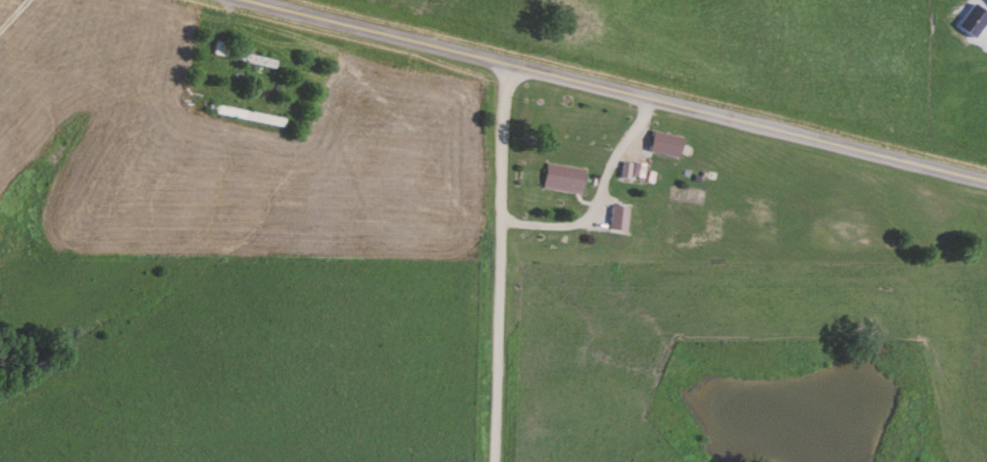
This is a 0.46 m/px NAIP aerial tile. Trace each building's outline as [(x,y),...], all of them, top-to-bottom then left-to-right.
[(223,56),(226,44),(213,41),(210,53),(223,56)] [(275,62),(236,49),(233,58),(272,71),(275,62)] [(581,168),(541,162),(538,184),(577,191),(581,168)] [(620,231),(624,207),(606,204),(602,228),(620,231)]
